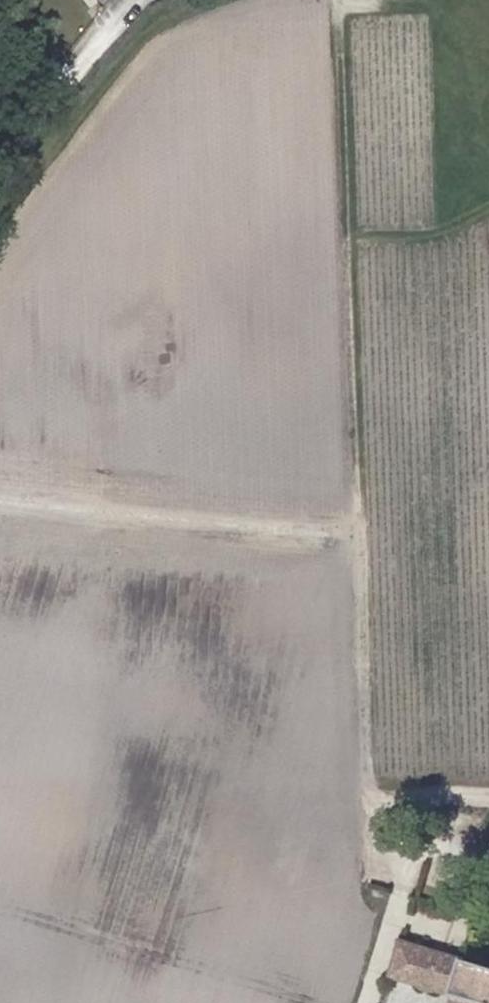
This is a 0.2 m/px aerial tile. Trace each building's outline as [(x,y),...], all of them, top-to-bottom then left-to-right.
[(390,977),(457,996),(455,1002),(488,1002),(488,967),(402,942),(390,977)]
